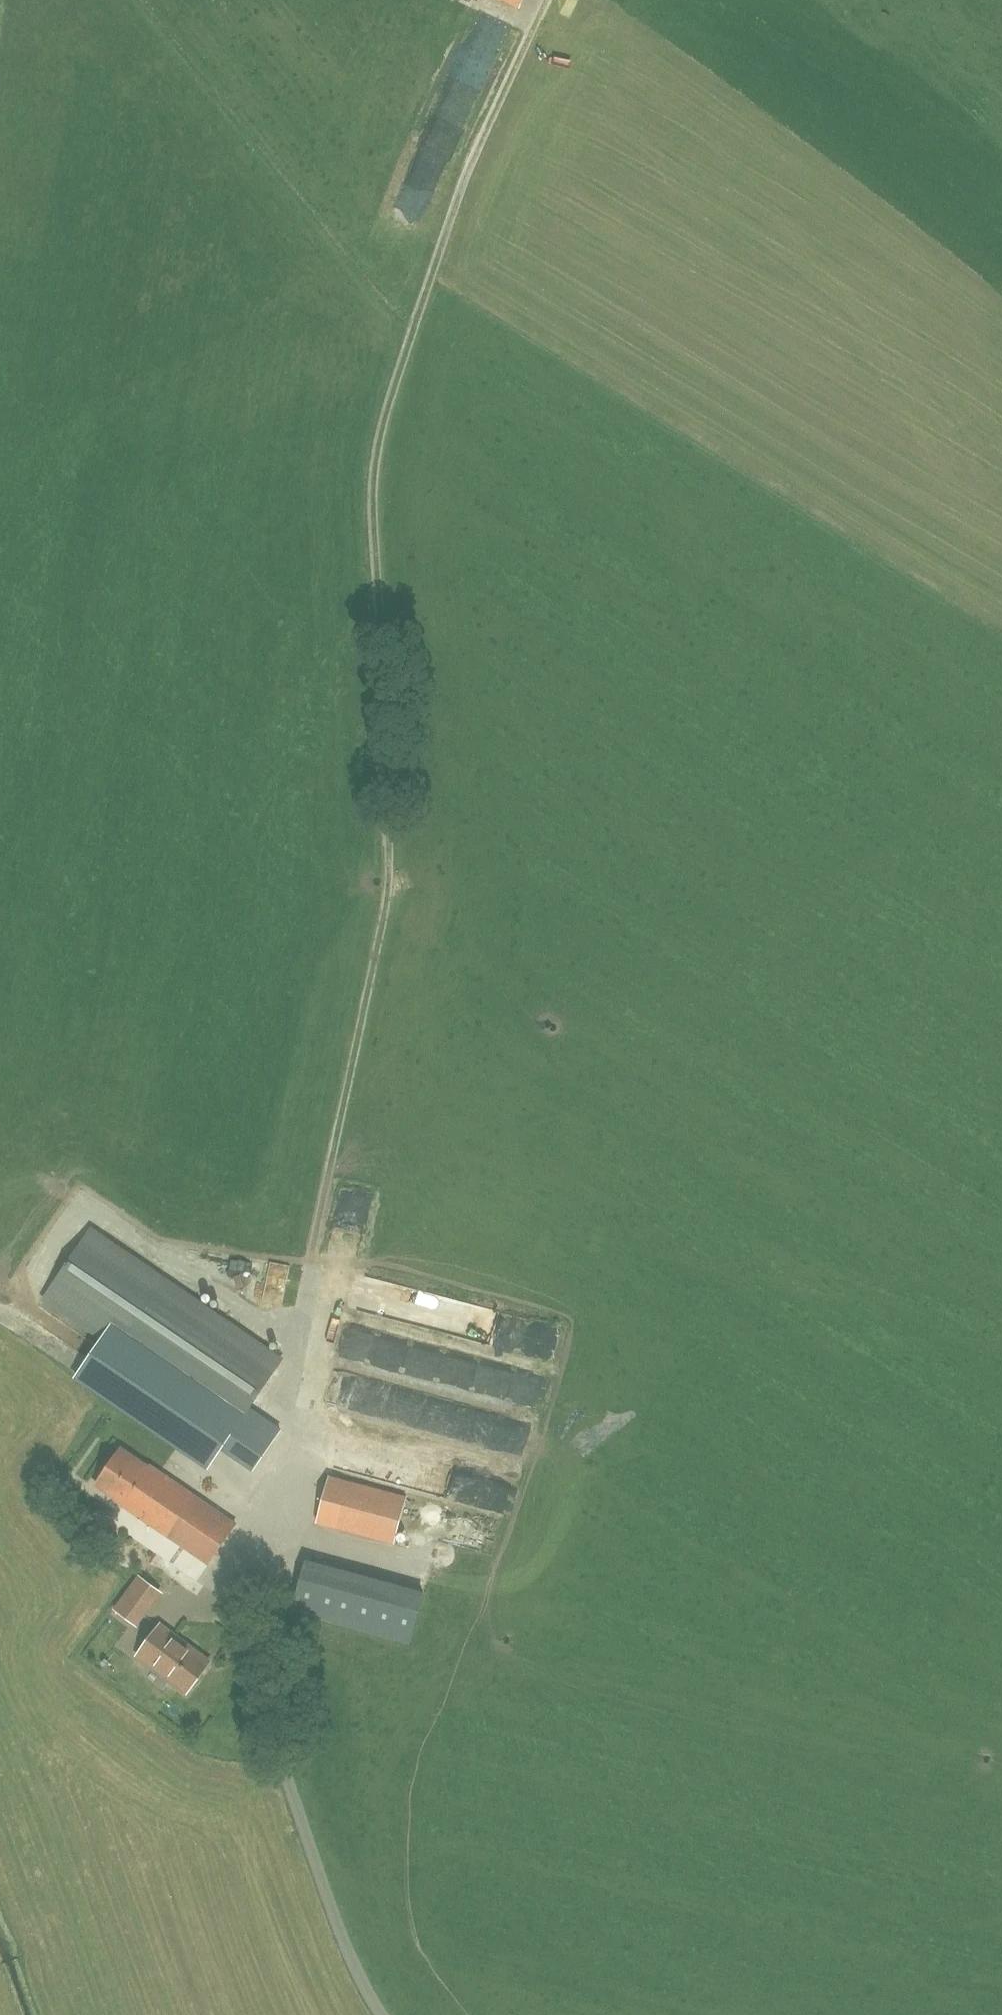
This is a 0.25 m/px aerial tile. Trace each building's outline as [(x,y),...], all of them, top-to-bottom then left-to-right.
[(254,1466),(280,1429),(250,1407),(282,1361),(94,1230),(47,1298),(103,1337),(75,1375),(110,1400),(207,1467),(223,1444),(254,1466)] [(251,1280),(255,1267),(242,1263),(238,1276),(251,1280)] [(209,1564),(236,1524),(149,1466),(148,1467),(121,1449),(96,1485),(123,1503),(122,1505),(209,1564)] [(394,1544),(406,1497),(329,1477),(317,1523),(394,1544)] [(292,1612),(408,1643),(422,1591),(306,1560),(292,1612)] [(140,1575),(115,1610),(139,1627),(164,1593),(140,1575)] [(195,1650),(195,1651),(188,1646),(189,1645),(161,1625),(137,1656),(186,1693),(210,1661),(195,1650)]
